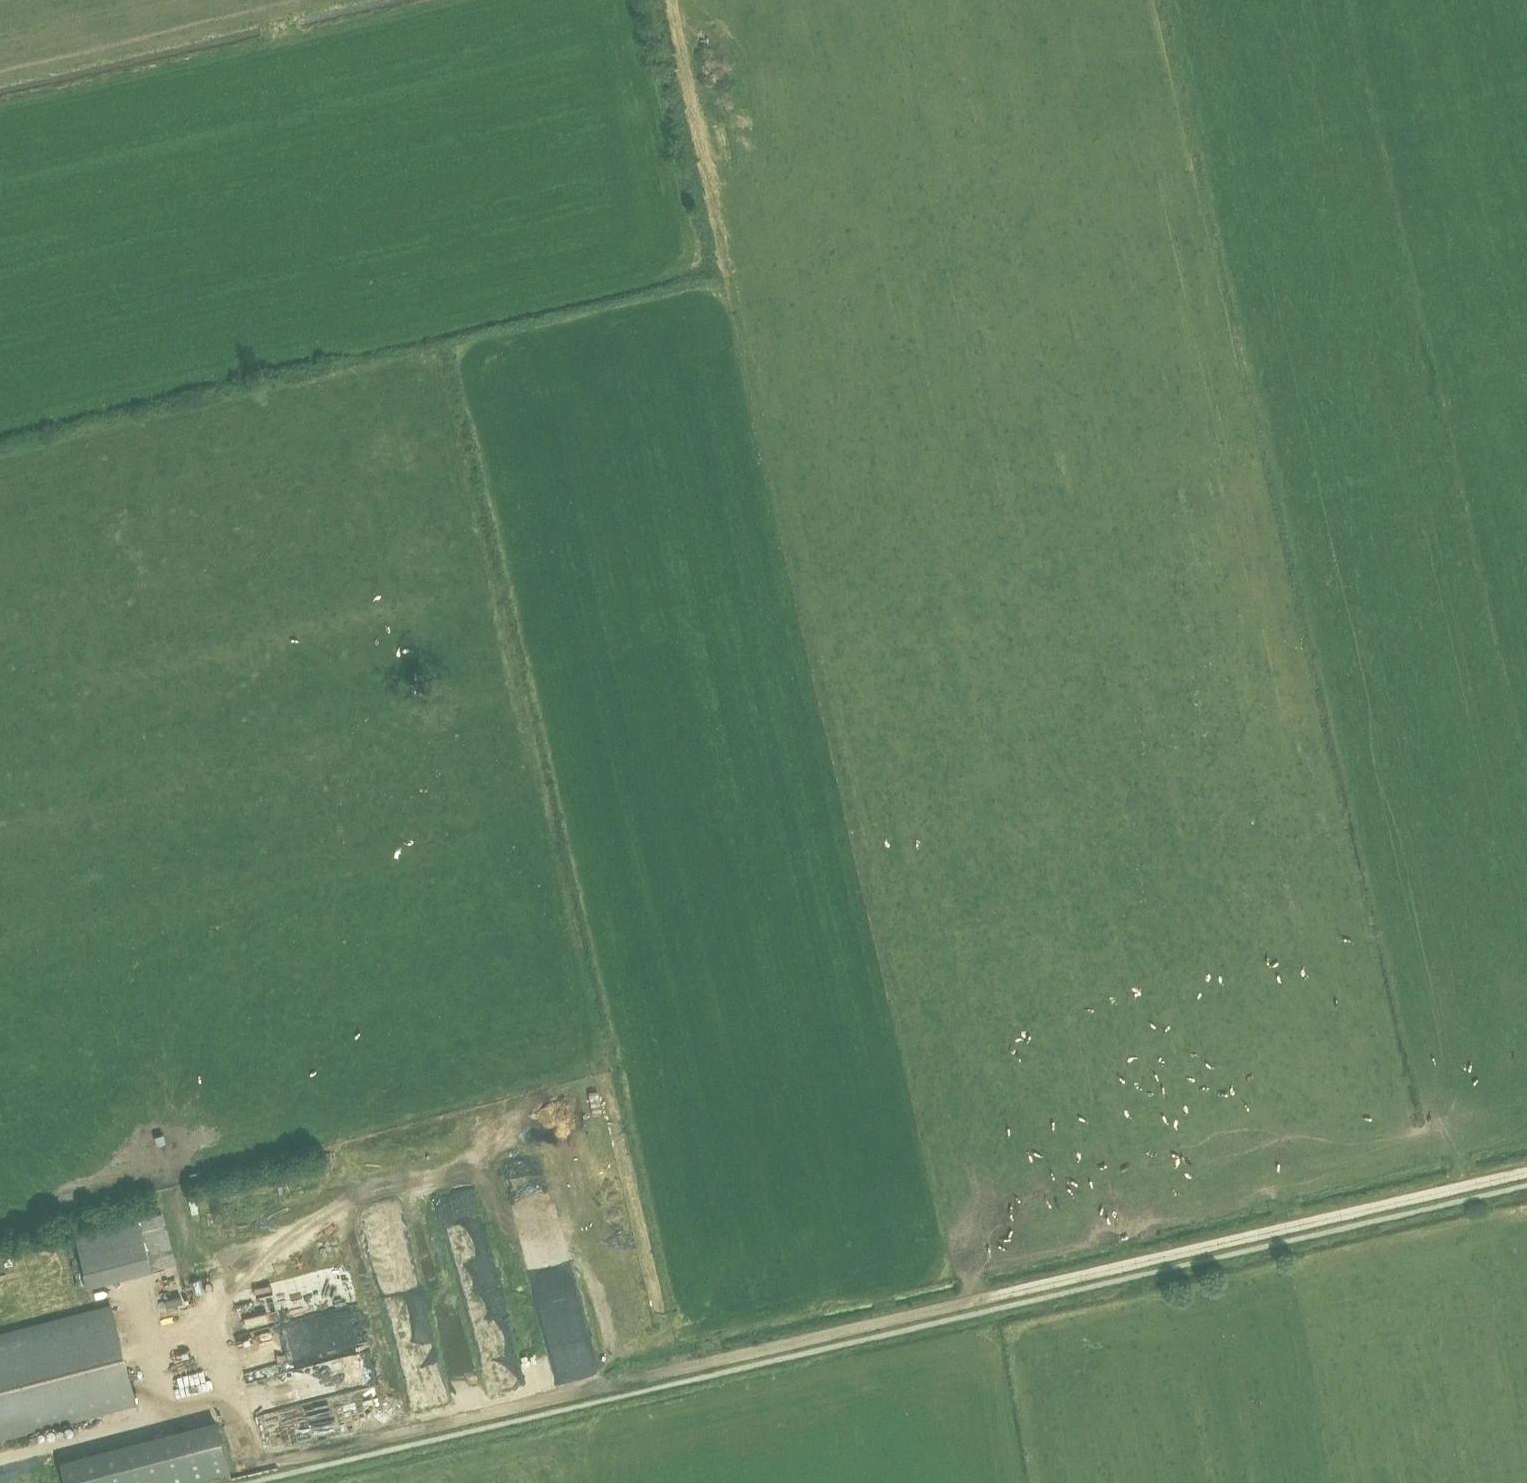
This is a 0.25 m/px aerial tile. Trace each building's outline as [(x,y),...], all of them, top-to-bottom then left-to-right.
[(138,1218),(152,1268),(176,1263),(163,1212),(138,1218)] [(152,1269),(152,1268),(138,1218),(75,1234),(87,1287),(152,1269)] [(278,1258),(258,1260),(259,1270),(280,1267),(278,1258)] [(341,1296),(351,1295),(348,1266),(337,1267),(341,1296)] [(176,1287),(156,1293),(159,1302),(178,1297),(176,1287)] [(287,1307),(316,1306),(315,1287),(286,1288),(287,1307)] [(272,1290),(259,1293),(266,1319),(279,1315),(272,1290)] [(206,1305),(203,1294),(183,1298),(186,1309),(206,1305)] [(137,1404),(112,1303),(0,1332),(0,1440),(137,1404)] [(393,1328),(400,1384),(437,1379),(432,1335),(421,1336),(419,1325),(393,1328)] [(207,1331),(191,1336),(194,1345),(210,1341),(207,1331)] [(364,1342),(239,1368),(248,1409),(373,1382),(364,1342)] [(61,1464),(66,1482),(181,1482),(230,1470),(217,1423),(61,1464)]
